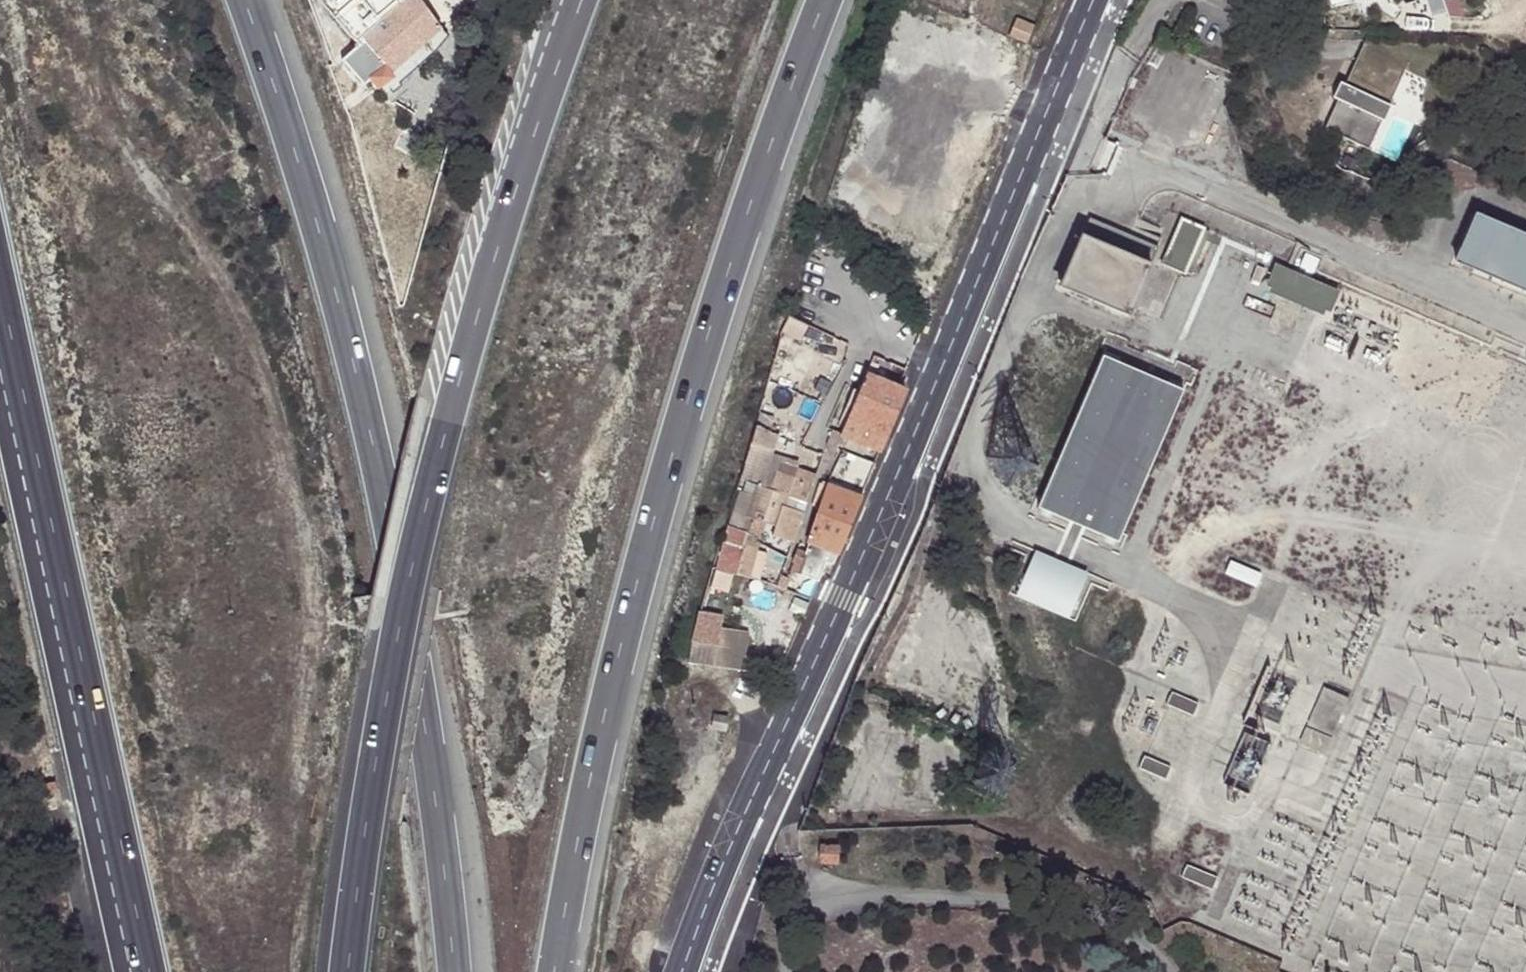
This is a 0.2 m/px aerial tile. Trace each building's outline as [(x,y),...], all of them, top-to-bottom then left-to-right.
[(347,70),(355,62),(363,74),(376,89),(393,74),(386,64),(438,24),(419,0),(400,0),(394,5),(390,0),(321,0),(320,1),(354,44),(337,58),(347,70)] [(1033,27),(1017,21),(1011,37),(1026,44),(1033,27)] [(386,64),(393,74),(396,77),(437,45),(447,35),(438,24),(386,64)] [(1396,76),(1403,79),(1409,64),(1365,43),(1358,57),(1396,76)] [(1396,76),(1358,57),(1323,129),(1362,148),(1396,76)] [(355,62),(347,70),(355,78),(363,74),(355,62)] [(1475,215),(1455,262),(1525,292),(1525,237),(1475,215)] [(1157,246),(1088,217),(1059,285),(1128,315),(1157,246)] [(1203,227),(1181,218),(1161,263),(1184,272),(1186,270),(1191,272),(1208,234),(1202,232),(1203,227)] [(1336,292),(1275,266),(1267,284),(1272,286),(1270,291),(1321,313),(1322,309),(1328,311),(1336,292)] [(1178,390),(1103,359),(1040,509),(1115,541),(1178,390)] [(880,454),(906,392),(866,374),(841,436),(880,454)] [(810,491),(812,484),(766,467),(758,464),(762,448),(768,430),(754,424),(738,478),(756,484),(782,493),(790,496),(806,502),(810,491)] [(835,450),(841,436),(832,431),(823,449),(833,454),(835,450)] [(758,464),(766,467),(772,451),(762,448),(758,464)] [(799,572),(817,580),(822,570),(830,571),(841,545),(861,497),(828,483),(807,532),(813,536),(799,572)] [(751,517),(772,523),(782,493),(756,484),(754,495),(743,492),(748,504),(751,517)] [(748,504),(743,492),(739,491),(729,523),(742,528),(746,516),(751,517),(748,504)] [(768,533),(792,543),(795,530),(800,518),(786,513),(790,496),(782,493),(772,523),(768,533)] [(729,523),(725,535),(738,540),(742,528),(729,523)] [(721,546),(716,568),(748,577),(758,546),(738,540),(725,535),(721,546)] [(1092,575),(1038,553),(1019,599),(1073,621),(1092,575)] [(1261,576),(1232,562),(1225,575),(1255,588),(1261,576)] [(726,575),(714,572),(708,585),(721,589),(726,575)] [(714,666),(739,669),(743,634),(719,630),(714,666)] [(1351,701),(1325,689),(1300,744),(1325,755),(1351,701)] [(1197,705),(1171,694),(1167,705),(1192,716),(1197,705)] [(717,714),(714,714),(711,728),(725,730),(729,716),(717,714)] [(1254,770),(1255,754),(1232,754),(1232,770),(1254,770)] [(1169,768),(1140,755),(1134,766),(1164,779),(1169,768)] [(835,848),(818,847),(818,862),(835,863),(835,848)] [(1215,880),(1185,866),(1179,879),(1210,892),(1215,880)]
